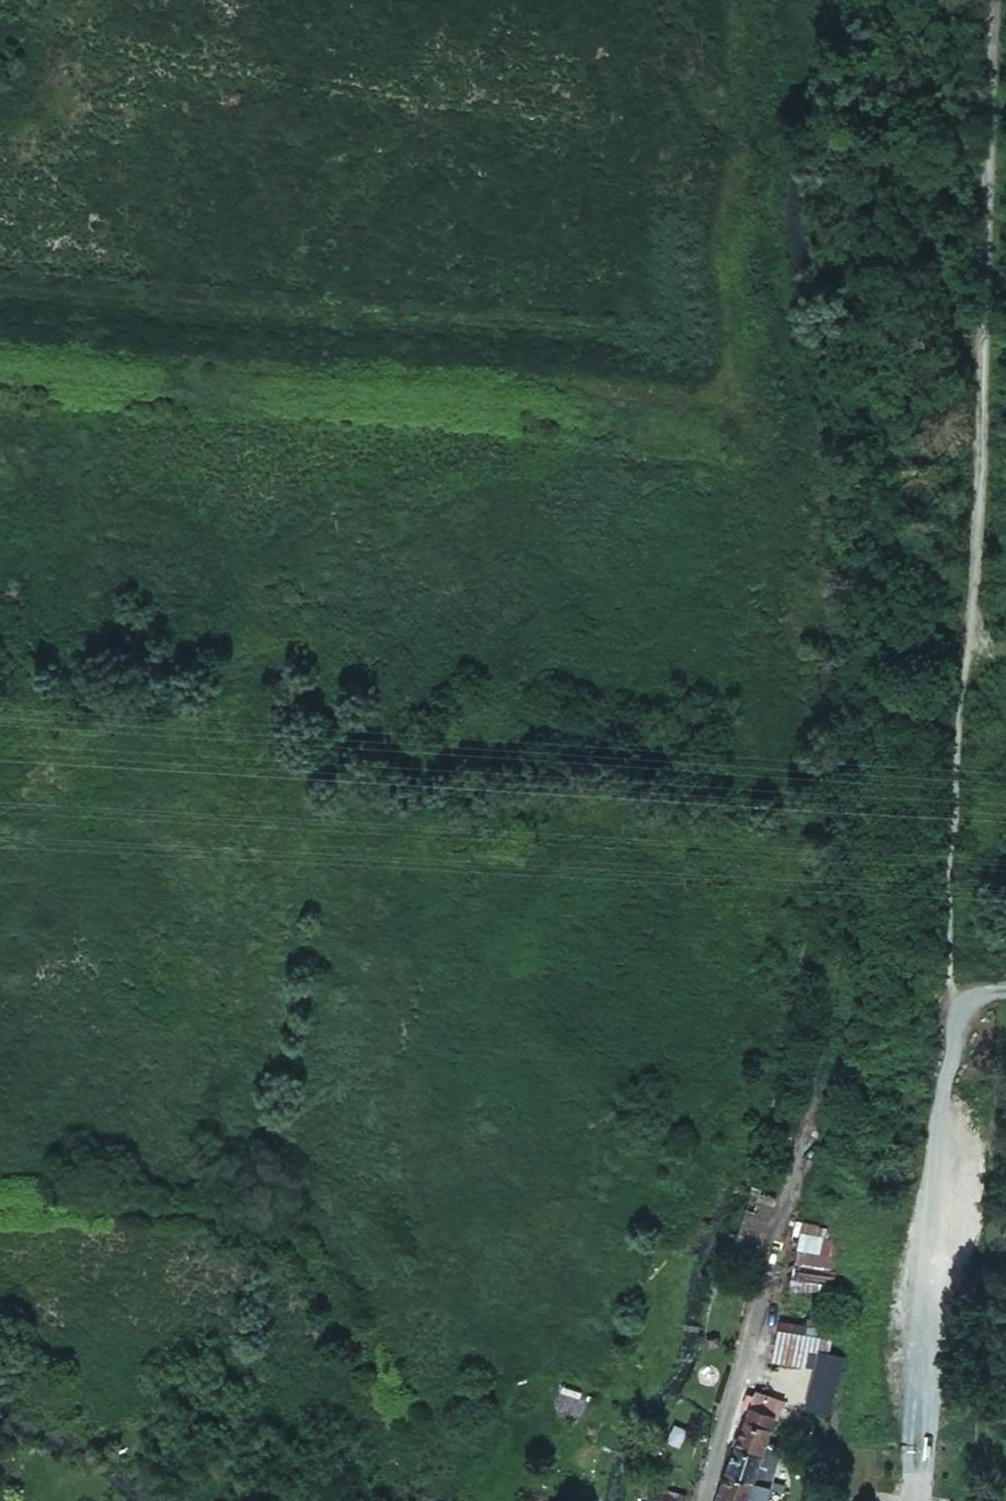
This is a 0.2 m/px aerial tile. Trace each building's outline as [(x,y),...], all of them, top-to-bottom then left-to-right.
[(830,1285),(842,1230),(802,1222),(790,1276),(830,1285)] [(813,1368),(818,1335),(775,1329),(770,1362),(813,1368)] [(831,1413),(839,1355),(813,1351),(805,1409),(831,1413)] [(780,1404),(758,1394),(750,1392),(746,1403),(760,1409),(757,1415),(775,1423),(780,1404)] [(763,1485),(775,1448),(768,1445),(770,1437),(762,1436),(757,1453),(748,1480),(763,1485)] [(724,1472),(748,1480),(757,1453),(732,1445),(724,1472)] [(743,1498),(748,1480),(724,1472),(719,1483),(717,1490),(743,1498)] [(763,1485),(748,1480),(743,1498),(752,1500),(758,1500),(763,1485)] [(653,1487),(648,1500),(679,1500),(680,1497),(653,1487)] [(743,1498),(717,1490),(714,1500),(742,1500),(743,1498)]
